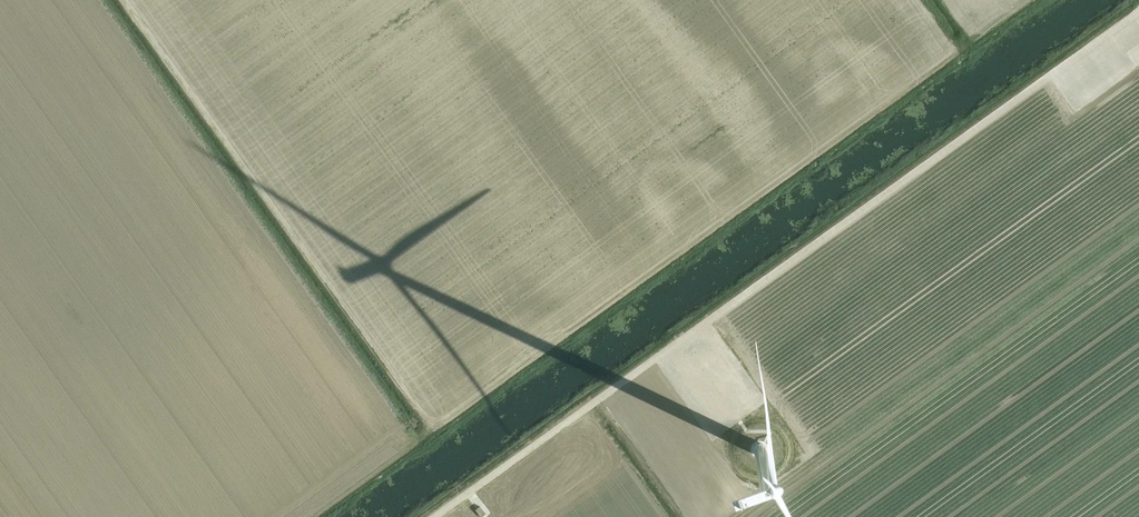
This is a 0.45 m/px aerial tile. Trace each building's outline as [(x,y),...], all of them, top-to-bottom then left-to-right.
[(486,513),(480,506),(476,509),(481,516),(486,513)]
